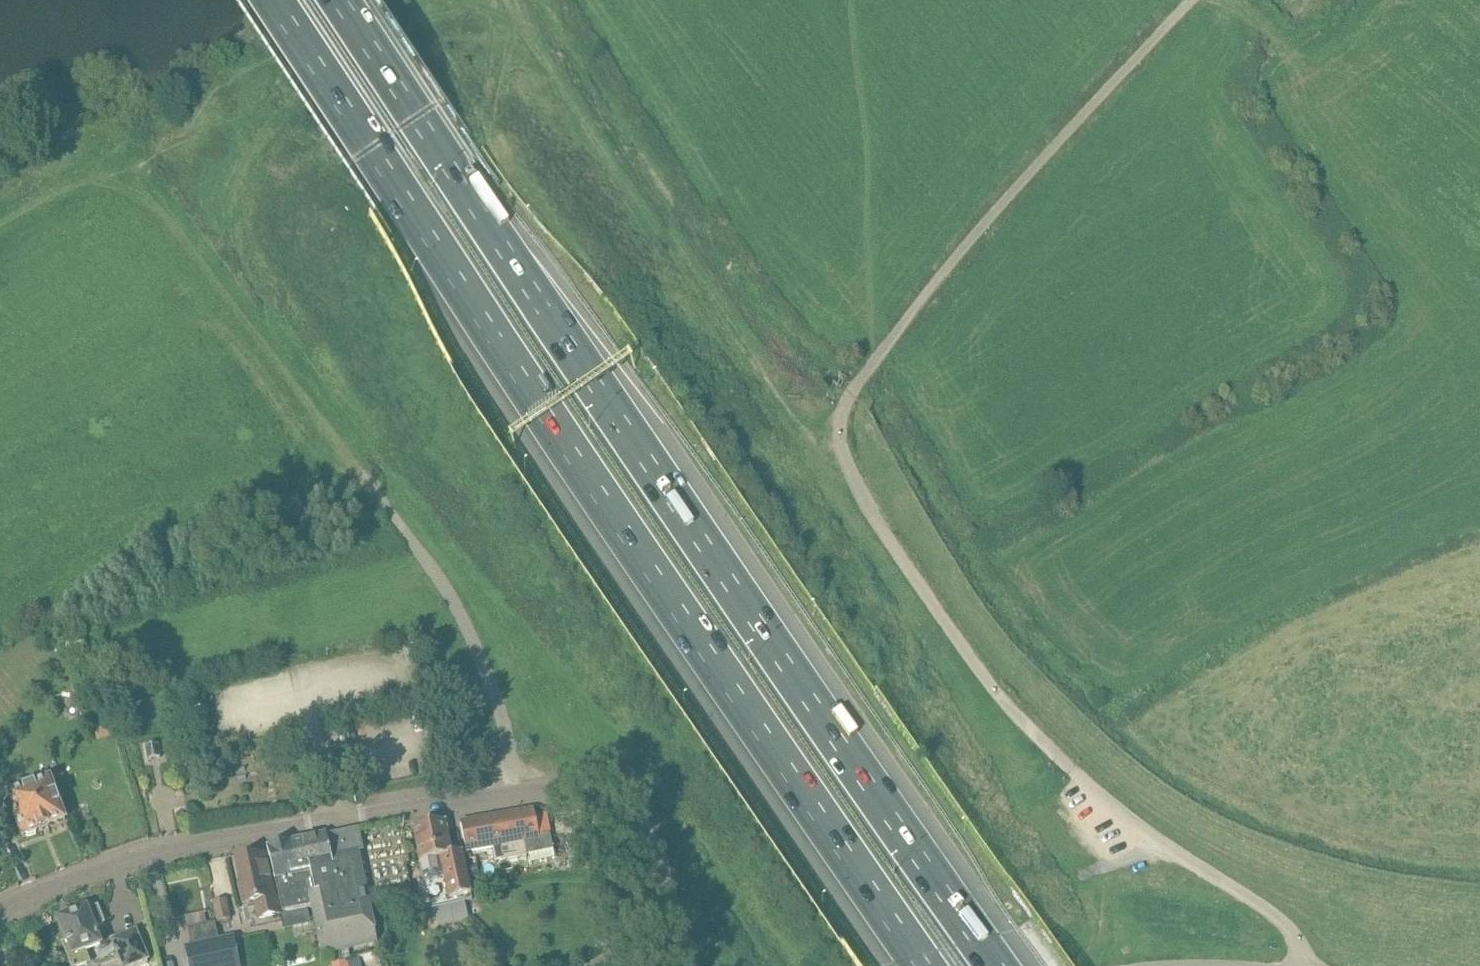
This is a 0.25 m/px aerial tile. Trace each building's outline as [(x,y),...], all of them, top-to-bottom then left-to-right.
[(106,724),(94,730),(98,739),(110,734),(106,724)] [(158,745),(145,747),(148,760),(161,758),(158,745)] [(41,832),(49,829),(49,827),(65,821),(50,781),(8,797),(23,837),(26,836),(29,837),(36,834),(38,832),(41,831),(41,832)] [(534,810),(461,823),(467,850),(492,846),(493,855),(494,861),(527,854),(530,854),(531,862),(535,861),(555,857),(554,849),(550,833),(539,836),(534,810)] [(412,829),(413,829),(420,861),(421,861),(424,878),(427,880),(438,878),(440,875),(444,874),(449,899),(471,894),(462,850),(452,852),(446,822),(446,821),(412,828),(412,829)] [(327,962),(349,957),(347,948),(377,941),(358,851),(363,851),(358,829),(327,836),(326,834),(267,847),(283,913),(312,907),(322,953),(325,952),(327,962)] [(386,881),(400,881),(399,830),(366,830),(366,860),(366,866),(385,866),(386,881)] [(239,885),(246,916),(248,923),(282,915),(276,890),(272,891),(264,856),(254,858),(253,854),(240,857),(240,861),(237,862),(242,884),(239,885)] [(582,857),(569,858),(570,869),(583,867),(582,857)] [(230,918),(226,899),(213,901),(217,920),(230,918)] [(59,920),(67,942),(63,943),(68,958),(71,965),(86,965),(90,964),(94,963),(95,965),(101,965),(119,959),(112,941),(101,946),(94,928),(104,924),(98,908),(88,912),(87,909),(85,910),(80,909),(72,912),(70,916),(59,920)] [(112,940),(112,941),(119,959),(122,965),(139,965),(148,962),(136,931),(112,940)] [(184,948),(188,965),(240,965),(234,937),(219,940),(191,946),(184,948)]
